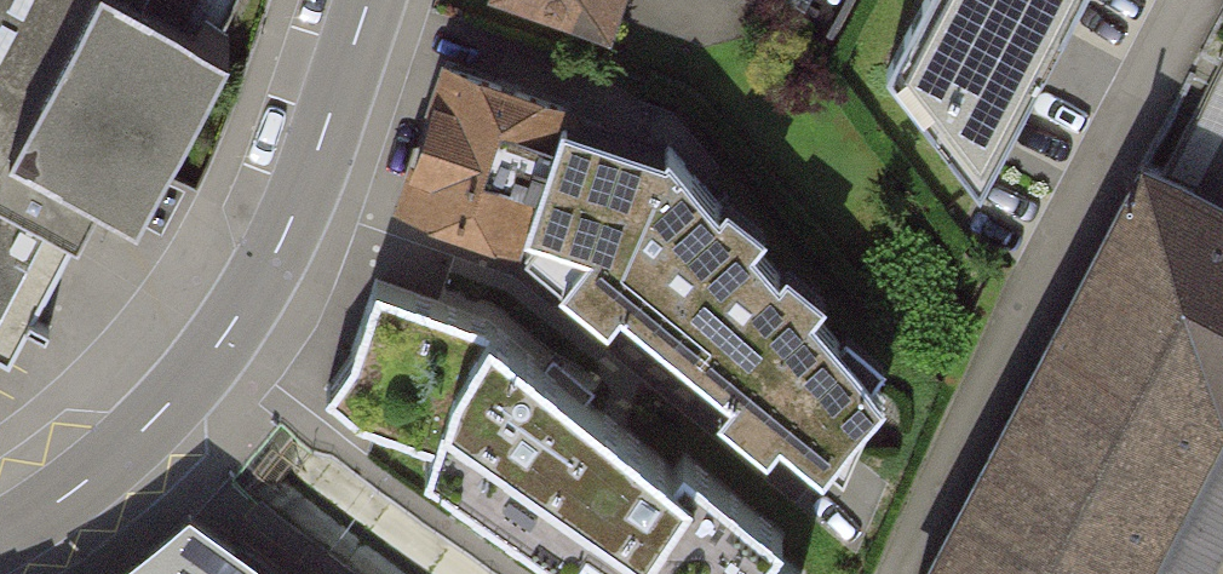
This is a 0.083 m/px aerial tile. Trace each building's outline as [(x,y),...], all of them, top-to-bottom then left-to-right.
[(1,365),(101,178),(130,193),(230,0),(0,0),(0,365),(1,365)] [(611,22),(619,0),(547,0),(611,22)] [(981,195),(1086,0),(930,0),(890,73),(981,195)] [(398,191),(522,230),(568,89),(444,50),(398,191)] [(568,89),(522,230),(843,464),(886,372),(668,128),(568,89)] [(927,573),(1199,573),(1222,529),(1222,201),(1156,166),(1147,161),(927,573)] [(568,567),(585,540),(633,573),(798,573),(751,539),(766,522),(672,450),(663,463),(491,320),(376,282),(349,357),(326,393),(362,417),(431,438),(423,464),(568,567)] [(176,522),(118,573),(250,573),(176,522)]
